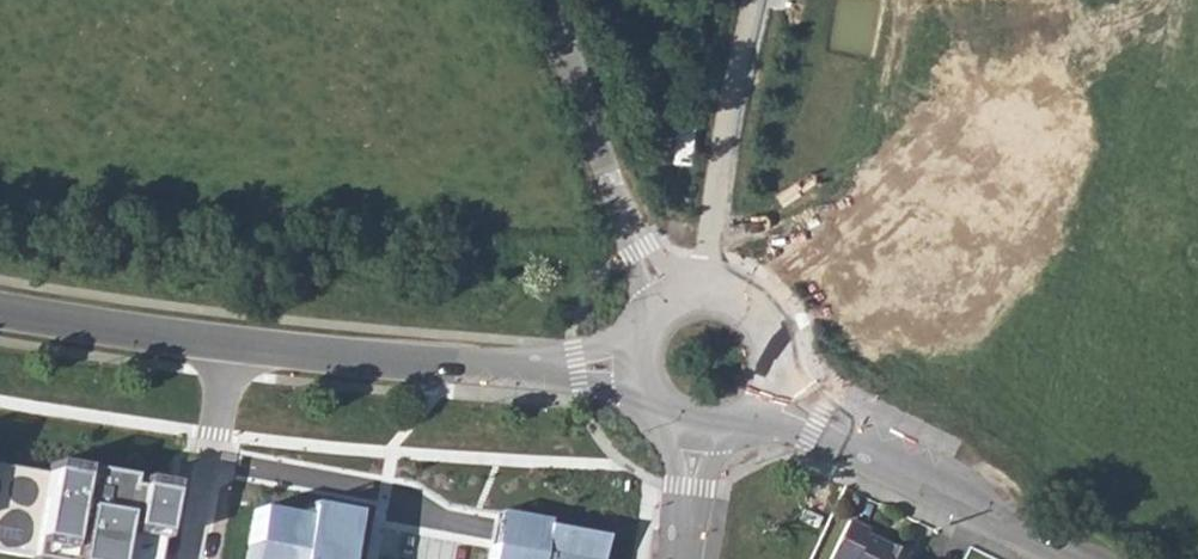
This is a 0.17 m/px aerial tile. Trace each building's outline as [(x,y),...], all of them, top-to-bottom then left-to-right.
[(46,465),(35,538),(65,542),(64,550),(75,552),(74,558),(114,558),(120,522),(129,523),(128,528),(159,533),(167,485),(135,480),(133,490),(124,488),(126,478),(92,473),(91,482),(75,480),(76,469),(46,465)] [(304,506),(302,518),(295,558),(342,558),(350,515),(304,506)] [(804,517),(822,526),(826,516),(809,507),(804,517)] [(302,518),(258,510),(249,558),(295,558),(302,518)] [(499,512),(491,558),(539,558),(544,526),(545,520),(499,512)] [(835,558),(907,558),(910,553),(870,534),(872,529),(855,521),(835,558)] [(544,526),(539,558),(600,558),(604,537),(544,526)]
